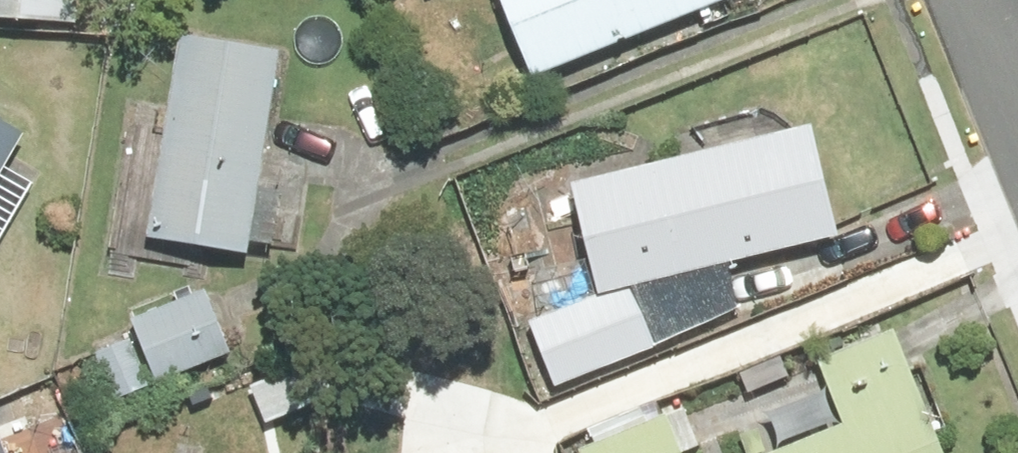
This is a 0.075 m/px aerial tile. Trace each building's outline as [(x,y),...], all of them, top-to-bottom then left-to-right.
[(75,27),(76,0),(0,0),(0,24),(75,27)] [(531,81),(730,0),(497,0),(531,81)] [(247,260),(276,54),(174,39),(145,246),(247,260)] [(582,176),(608,285),(851,228),(824,119),(582,176)] [(20,136),(0,125),(0,172),(20,136)] [(540,328),(562,392),(669,349),(656,290),(609,301),(600,260),(544,273),(540,328)] [(243,349),(211,281),(135,317),(142,331),(97,352),(122,406),(243,349)] [(888,331),(812,362),(840,430),(785,452),(938,452),(888,331)] [(661,397),(595,423),(602,442),(583,449),(585,452),(711,452),(692,406),(668,415),(661,397)]
